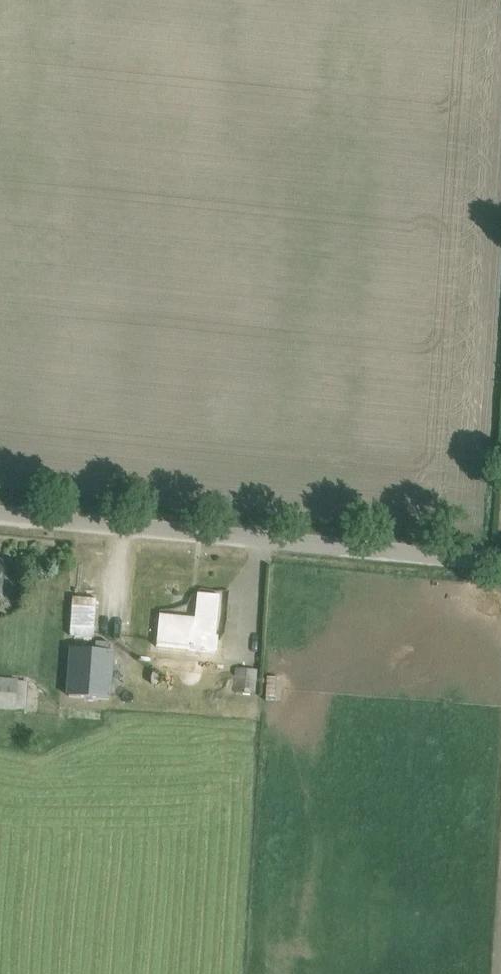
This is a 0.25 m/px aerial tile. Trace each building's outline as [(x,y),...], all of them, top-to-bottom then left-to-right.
[(185,621),(186,616),(160,614),(157,644),(190,647),(189,653),(217,656),(220,636),(217,636),(221,595),(198,593),(195,622),(185,621)] [(72,650),(68,696),(109,699),(112,653),(72,650)] [(234,692),(255,694),(258,670),(236,667),(234,692)] [(15,711),(15,709),(27,710),(30,682),(18,681),(18,679),(0,678),(0,710),(15,711)]
